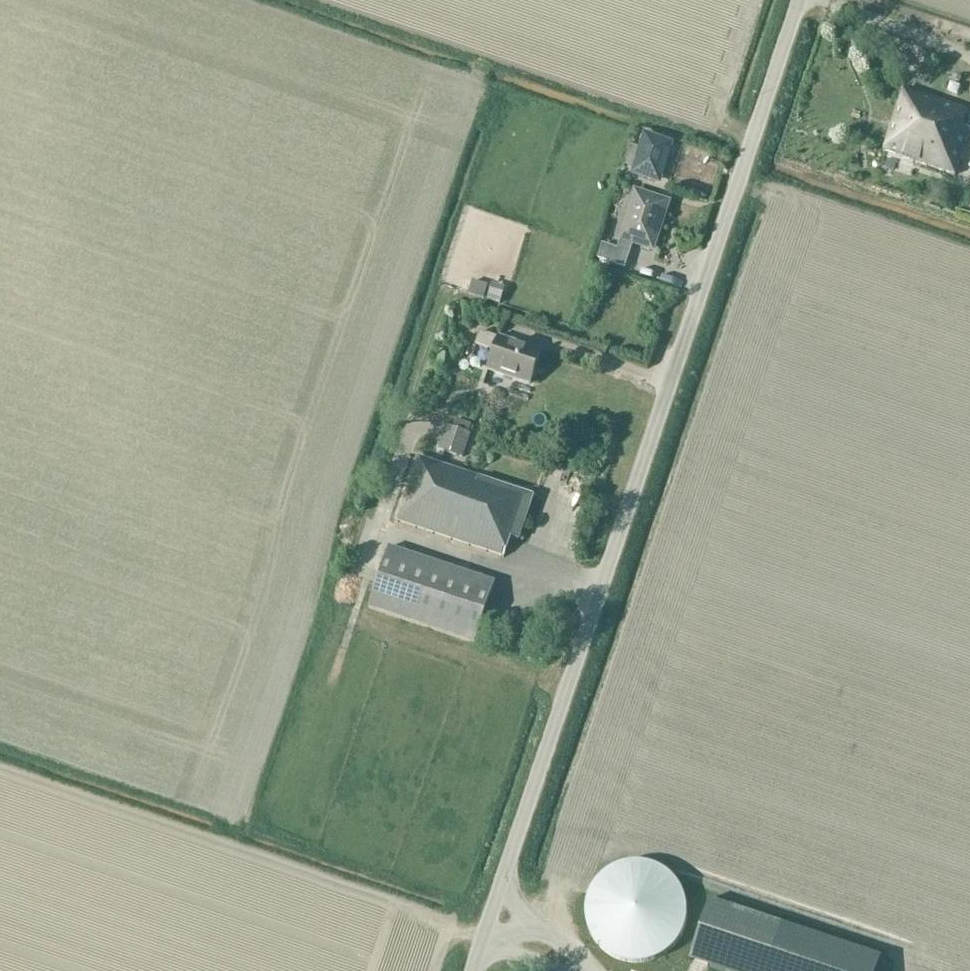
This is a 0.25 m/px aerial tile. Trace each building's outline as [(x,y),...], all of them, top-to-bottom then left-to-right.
[(950,83),(947,92),(957,95),(960,87),(950,83)] [(903,90),(883,153),(956,177),(969,135),(969,133),(963,130),(969,111),(903,90)] [(660,185),(674,144),(645,134),(631,175),(660,185)] [(603,245),(597,259),(625,268),(633,243),(653,250),(668,203),(633,191),(617,240),(620,241),(618,250),(603,245)] [(541,352),(498,337),(498,338),(480,333),(475,345),(492,351),(487,371),(530,386),(541,352)] [(463,458),(471,435),(446,426),(438,450),(463,458)] [(519,542),(534,497),(419,458),(397,522),(503,557),(511,539),(519,542)] [(368,610),(475,645),(496,582),(389,547),(368,610)] [(684,894),(682,890),(680,886),(677,883),(674,879),(671,876),(667,873),(663,870),(659,868),(655,866),(651,865),(646,864),(642,863),(637,863),(632,863),(628,864),(624,865),(619,866),(615,868),(611,870),(608,872),(604,875),(601,878),(598,881),(595,884),(593,888),(591,892),(589,896),(587,900),(586,905),(586,909),(586,914),(586,918),(586,923),(587,927),(589,931),(590,936),(592,940),(595,943),(597,947),(600,950),(604,953),(607,956),(611,959),(615,961),(619,962),(624,964),(628,965),(632,965),(637,965),(641,965),(646,965),(650,964),(654,963),(658,961),(662,959),(666,957),(669,954),(673,951),(676,948),(678,944),(681,941),(683,937),(685,933),(686,929),(687,924),(688,920),(688,916),(688,911),(688,907),(687,903),(686,898),(684,894)] [(711,900),(690,961),(721,970),(876,970),(881,957),(711,900)]
